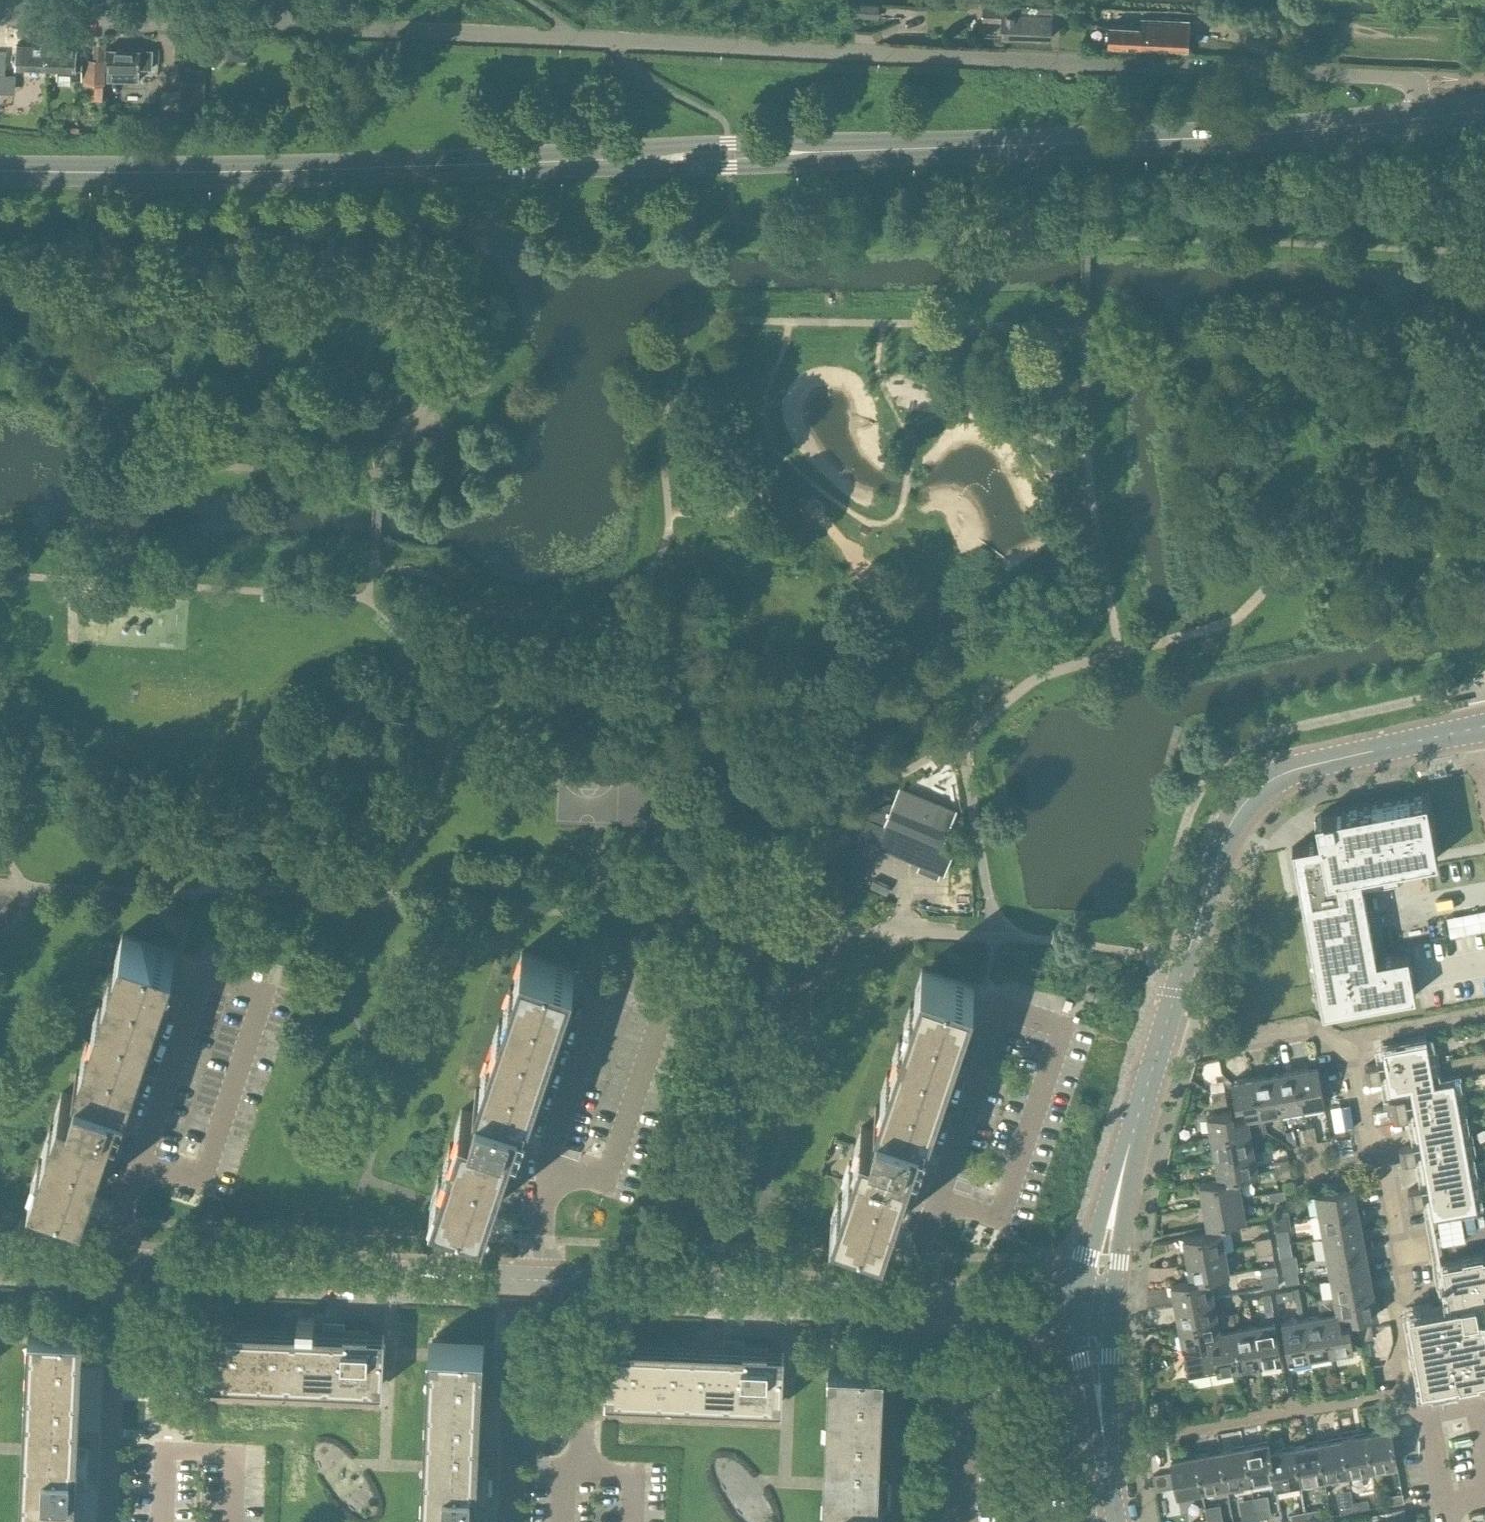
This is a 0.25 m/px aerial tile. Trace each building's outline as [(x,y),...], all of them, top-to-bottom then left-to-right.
[(1052,15),(1002,13),(1002,8),(982,7),(982,22),(1001,22),(1001,36),(1051,38),(1052,15)] [(1189,49),(1189,39),(1190,21),(1140,18),(1139,27),(1108,25),(1107,45),(1189,49)] [(46,65),(47,43),(18,42),(17,63),(46,65)] [(47,43),(46,65),(58,65),(57,78),(81,79),(82,56),(76,55),(77,44),(47,43)] [(153,48),(109,46),(108,77),(139,79),(140,67),(152,67),(153,48)] [(86,58),(86,75),(85,79),(104,80),(104,75),(104,59),(86,58)] [(205,68),(180,68),(180,92),(205,93),(205,81),(205,68)] [(836,828),(820,868),(860,884),(877,845),(921,863),(918,870),(938,878),(941,872),(944,873),(952,853),(940,848),(950,826),(957,808),(925,796),(905,788),(901,786),(898,792),(894,803),(889,801),(863,816),(854,836),(836,828)] [(1320,841),(1292,847),(1323,1012),(1416,995),(1408,954),(1376,959),(1363,889),(1372,887),(1377,880),(1375,869),(1438,858),(1427,797),(1316,817),(1320,841)] [(32,1179),(84,1197),(113,1111),(120,1113),(175,952),(122,934),(67,1097),(60,1094),(32,1179)] [(431,1196),(484,1214),(513,1129),(519,1131),(575,970),(522,952),(468,1111),(461,1109),(431,1196)] [(830,1215),(883,1232),(912,1146),(919,1149),(973,987),(922,969),(867,1130),(860,1127),(830,1215)] [(1386,1070),(1431,1061),(1427,1039),(1382,1048),(1386,1070)] [(1434,1082),(1431,1061),(1386,1070),(1390,1092),(1410,1088),(1410,1087),(1435,1083),(1434,1082)] [(1366,1073),(1380,1071),(1378,1063),(1365,1066),(1366,1073)] [(1303,1108),(1324,1104),(1317,1065),(1296,1069),(1303,1108)] [(1282,1111),(1303,1108),(1296,1069),(1275,1073),(1282,1111)] [(1380,1071),(1366,1073),(1367,1081),(1381,1079),(1380,1071)] [(1263,1115),(1282,1111),(1275,1073),(1253,1077),(1260,1116),(1256,1117),(1259,1133),(1266,1131),(1263,1115)] [(1248,1118),(1256,1117),(1260,1116),(1253,1077),(1231,1081),(1235,1105),(1243,1104),(1245,1117),(1248,1118)] [(1410,1088),(1414,1109),(1458,1101),(1454,1078),(1434,1082),(1435,1083),(1410,1087),(1410,1088)] [(1218,1092),(1221,1106),(1227,1104),(1224,1091),(1218,1092)] [(1221,1106),(1218,1092),(1211,1093),(1214,1107),(1221,1106)] [(1393,1105),(1394,1112),(1407,1110),(1404,1096),(1391,1099),(1393,1105)] [(1462,1122),(1458,1101),(1414,1109),(1417,1130),(1462,1122)] [(1395,1120),(1394,1112),(1393,1105),(1373,1109),(1375,1123),(1395,1120)] [(1407,1110),(1394,1112),(1395,1120),(1408,1118),(1407,1110)] [(1250,1130),(1248,1118),(1245,1117),(1233,1120),(1232,1112),(1207,1116),(1211,1137),(1250,1130)] [(1211,1137),(1215,1159),(1254,1151),(1251,1134),(1259,1133),(1256,1117),(1248,1118),(1250,1130),(1211,1137)] [(1417,1130),(1421,1151),(1466,1143),(1462,1122),(1417,1130)] [(1317,1142),(1314,1125),(1306,1127),(1309,1143),(1317,1142)] [(1301,1144),(1309,1143),(1306,1127),(1299,1128),(1301,1144)] [(1470,1164),(1466,1143),(1421,1151),(1425,1173),(1470,1164)] [(1402,1155),(1415,1152),(1414,1145),(1400,1147),(1402,1155)] [(1215,1159),(1219,1179),(1237,1176),(1238,1177),(1258,1174),(1254,1151),(1215,1159)] [(1415,1152),(1402,1155),(1403,1163),(1417,1160),(1415,1152)] [(1273,1162),(1275,1170),(1290,1167),(1289,1159),(1273,1162)] [(1473,1185),(1470,1164),(1425,1173),(1429,1194),(1473,1185)] [(1276,1178),(1292,1176),(1290,1167),(1275,1170),(1276,1178)] [(1241,1198),(1238,1177),(1237,1176),(1219,1179),(1199,1183),(1203,1205),(1241,1198)] [(1473,1185),(1429,1194),(1433,1215),(1477,1207),(1473,1185)] [(1357,1207),(1353,1186),(1315,1193),(1319,1214),(1357,1207)] [(1409,1197),(1423,1195),(1421,1187),(1408,1190),(1409,1197)] [(1271,1201),(1287,1198),(1286,1190),(1270,1192),(1271,1201)] [(1423,1195),(1409,1197),(1411,1205),(1424,1202),(1423,1195)] [(1241,1198),(1203,1205),(1207,1227),(1245,1219),(1241,1198)] [(1361,1229),(1357,1207),(1319,1214),(1323,1236),(1361,1229)] [(1288,1212),(1273,1216),(1274,1223),(1290,1220),(1288,1212)] [(1276,1231),(1291,1228),(1290,1220),(1274,1223),(1276,1231)] [(1365,1250),(1361,1229),(1323,1236),(1327,1257),(1365,1250)] [(1186,1260),(1226,1252),(1222,1230),(1182,1237),(1186,1260)] [(1271,1236),(1255,1239),(1257,1247),(1273,1244),(1271,1236)] [(1258,1255),(1274,1253),(1273,1244),(1257,1247),(1258,1255)] [(1369,1271),(1365,1250),(1327,1257),(1331,1278),(1369,1271)] [(1226,1252),(1186,1260),(1190,1279),(1170,1282),(1171,1283),(1210,1276),(1210,1278),(1230,1274),(1226,1252)] [(1296,1254),(1280,1257),(1282,1265),(1298,1262),(1296,1254)] [(1436,1278),(1441,1305),(1409,1311),(1422,1385),(1484,1374),(1484,1254),(1433,1264),(1436,1278)] [(1299,1271),(1298,1262),(1282,1265),(1283,1274),(1299,1271)] [(1280,1286),(1276,1265),(1261,1267),(1264,1288),(1280,1286)] [(1373,1292),(1369,1271),(1331,1278),(1334,1296),(1318,1299),(1320,1307),(1335,1304),(1335,1299),(1373,1292)] [(1213,1297),(1210,1278),(1210,1276),(1171,1283),(1174,1305),(1213,1297)] [(1310,1356),(1303,1318),(1298,1288),(1276,1293),(1277,1301),(1293,1299),(1296,1302),(1299,1319),(1281,1322),(1288,1360),(1310,1356)] [(1335,1299),(1335,1304),(1337,1311),(1339,1313),(1351,1310),(1353,1319),(1377,1314),(1373,1292),(1335,1299)] [(1274,1309),(1271,1293),(1262,1295),(1265,1311),(1274,1309)] [(1217,1315),(1213,1297),(1174,1305),(1178,1326),(1217,1319),(1218,1323),(1234,1320),(1233,1312),(1217,1315)] [(1321,1314),(1303,1318),(1310,1356),(1331,1353),(1324,1314),(1337,1311),(1335,1304),(1320,1307),(1321,1314)] [(1324,1314),(1331,1353),(1353,1348),(1349,1324),(1342,1325),(1339,1313),(1337,1311),(1324,1314)] [(1178,1326),(1185,1363),(1200,1361),(1208,1349),(1213,1348),(1212,1347),(1220,1346),(1218,1333),(1219,1331),(1218,1323),(1217,1319),(1178,1326)] [(1239,1367),(1260,1364),(1254,1325),(1235,1328),(1234,1320),(1218,1323),(1219,1331),(1232,1329),(1239,1367)] [(207,1376),(382,1385),(384,1339),(369,1338),(370,1322),(344,1321),(343,1337),(209,1330),(207,1376)] [(1254,1325),(1260,1364),(1282,1360),(1275,1321),(1254,1325)] [(72,1485),(88,1486),(90,1445),(74,1444),(79,1325),(33,1323),(24,1521),(70,1521),(72,1485)] [(1364,1324),(1366,1338),(1373,1337),(1370,1323),(1364,1324)] [(1366,1338),(1364,1324),(1357,1326),(1360,1339),(1366,1338)] [(1188,1377),(1239,1367),(1232,1329),(1219,1331),(1218,1333),(1220,1346),(1212,1347),(1213,1348),(1208,1349),(1200,1361),(1185,1363),(1188,1377)] [(742,1354),(650,1350),(608,1348),(606,1394),(782,1402),(784,1356),(768,1355),(769,1339),(743,1338),(742,1354)] [(432,1341),(425,1521),(471,1521),(472,1504),(488,1504),(490,1463),(474,1462),(479,1343),(432,1341)] [(832,1367),(825,1521),(871,1521),(871,1519),(887,1520),(889,1479),(873,1479),(878,1360),(833,1358),(832,1367)] [(1366,1433),(1372,1468),(1397,1463),(1391,1428),(1366,1433)] [(1348,1472),(1372,1468),(1366,1433),(1341,1437),(1348,1472)] [(1323,1477),(1348,1472),(1341,1437),(1317,1442),(1323,1477)] [(1268,1441),(1244,1445),(1251,1480),(1273,1476),(1274,1485),(1276,1485),(1268,1441)] [(1276,1485),(1300,1481),(1293,1446),(1271,1450),(1269,1441),(1268,1441),(1276,1485)] [(1300,1481),(1323,1477),(1317,1442),(1293,1446),(1300,1481)] [(1227,1485),(1251,1480),(1244,1445),(1220,1450),(1227,1485)] [(1203,1489),(1227,1485),(1220,1450),(1196,1454),(1203,1489)] [(1203,1489),(1196,1454),(1171,1458),(1177,1494),(1203,1489)] [(1404,1501),(1402,1493),(1388,1495),(1389,1504),(1404,1501)] [(1353,1502),(1355,1510),(1369,1508),(1368,1499),(1353,1502)] [(1355,1510),(1353,1502),(1339,1504),(1340,1513),(1355,1510)] [(1255,1510),(1257,1518),(1271,1516),(1269,1507),(1255,1510)] [(1305,1510),(1307,1519),(1321,1516),(1320,1508),(1305,1510)] [(1257,1518),(1255,1510),(1241,1512),(1242,1521),(1257,1518)] [(1307,1519),(1305,1510),(1291,1513),(1292,1521),(1307,1519)]
